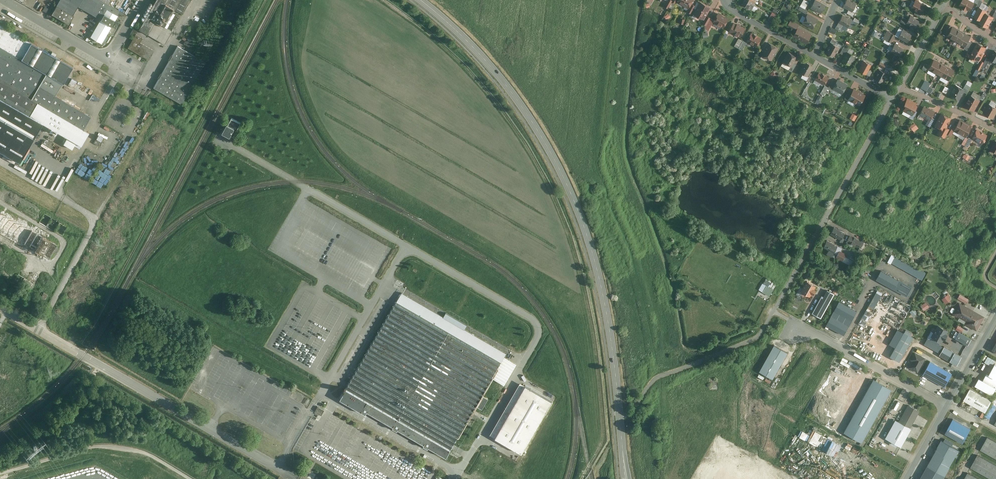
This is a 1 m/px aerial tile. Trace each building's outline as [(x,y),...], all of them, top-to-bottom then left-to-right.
[(51,14),(70,24),(79,7),(100,18),(90,37),(102,44),(121,10),(109,4),(111,0),(59,0),(51,14)] [(139,29),(166,44),(192,0),(156,0),(139,29)] [(694,0),(686,0),(683,5),(682,7),(684,8),(685,6),(689,8),(694,0)] [(818,0),(814,0),(810,8),(821,14),(826,4),(820,1),(818,0)] [(843,6),(849,10),(852,11),(857,3),(854,1),(853,2),(849,0),(846,0),(843,6)] [(925,5),(919,2),(919,1),(918,0),(916,0),(911,8),(916,10),(921,13),(925,5)] [(969,0),(963,0),(960,5),(970,11),(975,3),(969,0)] [(711,7),(700,1),(694,13),(697,15),(697,16),(697,17),(699,18),(701,18),(701,17),(704,19),(711,7)] [(987,10),(980,6),(979,8),(974,16),(981,20),(985,12),(987,10)] [(774,22),(778,15),(773,12),(769,19),(774,22)] [(993,16),(985,12),(981,20),(979,23),(987,27),(991,19),(993,16)] [(725,27),(729,18),(719,13),(714,21),(725,27)] [(807,14),(802,23),(812,29),(818,19),(807,14)] [(848,18),(843,15),(838,22),(848,28),(852,19),(849,17),(848,18)] [(916,28),(920,20),(914,17),(911,15),(908,19),(903,16),(900,21),(906,24),(907,23),(911,25),(916,28)] [(799,24),(790,20),(788,25),(796,29),(799,24)] [(22,164),(45,124),(69,137),(65,144),(75,150),(77,145),(82,148),(92,132),(86,129),(93,116),(57,95),(74,66),(0,23),(0,151),(22,164)] [(740,38),(745,29),(735,23),(729,32),(740,38)] [(952,40),(958,29),(949,24),(944,32),(948,34),(946,36),(952,40)] [(793,36),(806,44),(812,34),(798,27),(793,36)] [(898,38),(907,43),(912,34),(906,31),(907,30),(904,29),(898,38)] [(958,43),(964,32),(958,29),(952,40),(958,43)] [(757,47),(762,38),(752,32),(747,41),(757,47)] [(971,36),(964,32),(958,43),(965,47),(964,48),(968,50),(972,42),(969,40),(971,36)] [(127,48),(149,60),(155,49),(141,41),(143,37),(135,33),(127,48)] [(893,38),(885,34),(882,39),(884,40),(883,42),(893,47),(889,54),(899,59),(905,48),(899,45),(896,43),(895,44),(891,43),(893,38)] [(780,47),(769,42),(763,51),(761,54),(762,55),(772,60),(780,47)] [(987,47),(978,42),(969,57),(978,62),(979,61),(980,61),(985,53),(984,52),(987,47)] [(832,43),(826,52),(834,57),(840,47),(835,44),(832,43)] [(183,102),(207,60),(180,44),(156,86),(183,102)] [(845,55),(849,47),(845,44),(841,52),(845,55)] [(994,49),(991,54),(989,53),(985,60),(988,62),(990,59),(995,62),(995,51),(994,49)] [(797,57),(788,52),(783,62),(791,66),(792,67),(794,63),(797,57)] [(843,61),(850,65),(855,56),(848,52),(843,61)] [(936,74),(942,63),(934,58),(927,69),(936,74)] [(859,70),(866,74),(869,70),(871,65),(863,61),(861,63),(862,64),(859,70)] [(808,76),(814,66),(806,62),(800,72),(808,76)] [(947,66),(942,63),(936,74),(941,76),(947,66)] [(948,80),(954,70),(947,66),(941,76),(948,80)] [(875,79),(882,83),(888,73),(879,69),(877,74),(878,74),(875,79)] [(824,85),(829,77),(819,72),(815,79),(824,85)] [(68,87),(74,89),(77,80),(71,78),(68,87)] [(842,94),(848,84),(838,79),(833,88),(842,94)] [(955,84),(949,95),(959,101),(964,92),(967,94),(973,83),(968,80),(963,89),(955,84)] [(820,93),(824,95),(828,88),(829,87),(825,85),(820,93)] [(860,105),(866,94),(855,88),(849,99),(860,105)] [(974,97),(970,95),(965,106),(975,111),(980,100),(974,97)] [(907,105),(904,111),(913,116),(919,105),(917,104),(918,103),(908,98),(905,104),(907,105)] [(988,104),(986,109),(987,109),(984,114),(994,119),(995,114),(995,108),(988,104)] [(936,112),(925,107),(920,115),(929,120),(926,125),(931,127),(936,119),(933,118),(936,112)] [(953,119),(942,113),(935,126),(942,129),(939,134),(945,138),(950,129),(947,128),(953,119)] [(235,137),(242,123),(233,118),(225,131),(235,137)] [(967,123),(961,119),(954,131),(961,134),(967,123)] [(916,123),(911,126),(914,131),(919,128),(916,123)] [(973,126),(967,123),(961,134),(966,137),(962,144),(965,145),(969,138),(967,137),(973,126)] [(969,137),(969,138),(965,145),(968,147),(973,139),(983,144),(988,135),(978,129),(972,139),(969,137)] [(99,145),(104,137),(98,134),(94,143),(99,145)] [(0,212),(0,230),(37,251),(34,257),(45,263),(56,244),(0,212)] [(847,234),(834,227),(830,234),(843,241),(847,234)] [(865,243),(852,235),(847,243),(861,251),(865,243)] [(839,246),(829,241),(824,249),(835,255),(839,246)] [(848,255),(842,251),(838,259),(844,262),(848,255)] [(31,272),(22,267),(15,278),(32,288),(35,282),(28,278),(31,272)] [(876,280),(893,289),(898,281),(880,271),(876,280)] [(898,281),(893,289),(906,297),(912,287),(898,280),(898,281)] [(807,281),(801,291),(809,296),(811,293),(813,294),(815,291),(813,289),(815,286),(807,281)] [(777,291),(766,283),(760,291),(771,299),(777,291)] [(822,295),(812,313),(821,318),(835,294),(829,290),(825,297),(822,295)] [(506,352),(464,328),(466,324),(444,312),(442,316),(400,291),(338,395),(446,457),(506,352)] [(952,299),(948,293),(942,298),(946,304),(952,299)] [(960,294),(958,299),(967,302),(969,297),(960,294)] [(874,308),(880,299),(874,296),(869,305),(874,308)] [(833,312),(826,325),(844,335),(857,311),(839,301),(834,310),(839,313),(838,315),(833,312)] [(985,317),(960,303),(953,315),(967,323),(966,325),(977,331),(985,317)] [(934,333),(932,337),(941,342),(943,338),(945,334),(947,331),(938,326),(936,329),(935,330),(934,332),(934,333)] [(897,329),(889,344),(895,347),(890,356),(899,361),(913,337),(910,335),(904,332),(903,333),(897,329)] [(959,332),(955,338),(966,344),(968,345),(971,339),(959,332)] [(927,338),(924,344),(940,353),(943,347),(939,345),(937,344),(930,340),(927,338)] [(774,345),(759,371),(772,379),(787,352),(774,345)] [(940,353),(939,355),(956,365),(961,356),(944,346),(943,347),(940,353)] [(913,361),(910,367),(917,371),(925,358),(915,353),(911,359),(913,361)] [(992,366),(995,360),(987,356),(984,361),(992,366)] [(953,374),(932,363),(925,377),(946,388),(953,374)] [(975,385),(993,395),(995,396),(995,394),(995,364),(989,374),(989,375),(987,374),(983,380),(979,379),(975,385)] [(873,380),(844,432),(862,442),(891,389),(873,380)] [(522,453),(553,401),(523,382),(491,435),(522,453)] [(970,389),(964,400),(985,412),(991,402),(970,389)] [(894,403),(896,404),(895,406),(893,405),(891,408),(896,411),(899,404),(895,402),(894,403)] [(900,448),(919,412),(907,405),(898,422),(895,420),(884,439),(900,448)] [(325,410),(318,406),(315,411),(320,414),(322,415),(325,410)] [(953,419),(951,422),(969,432),(971,429),(953,419)] [(951,422),(945,433),(963,443),(969,432),(951,422)] [(988,436),(980,450),(995,459),(995,441),(988,436)] [(919,478),(943,478),(959,451),(941,441),(919,478)] [(978,455),(970,469),(988,478),(995,478),(995,465),(978,455)]
